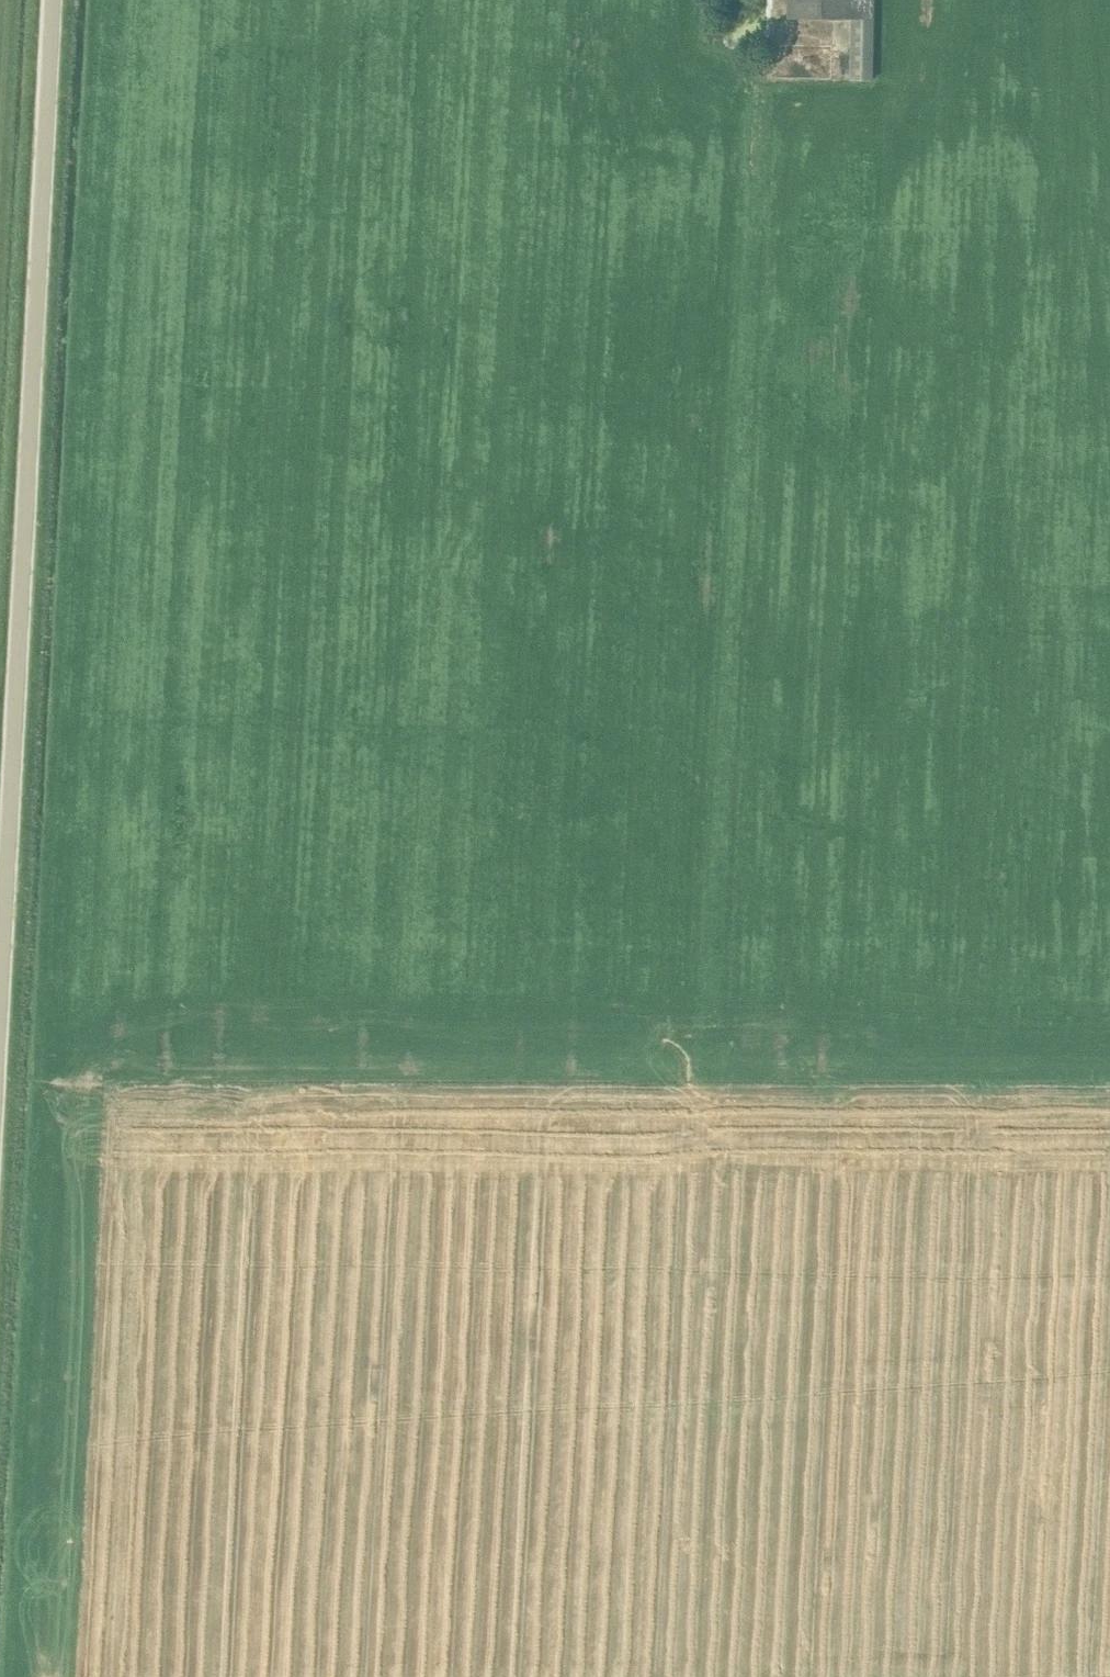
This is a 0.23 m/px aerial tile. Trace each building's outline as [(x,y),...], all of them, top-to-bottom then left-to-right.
[(851,20),(849,81),(875,81),(876,20),(876,0),(789,0),(789,20),(851,20)]
